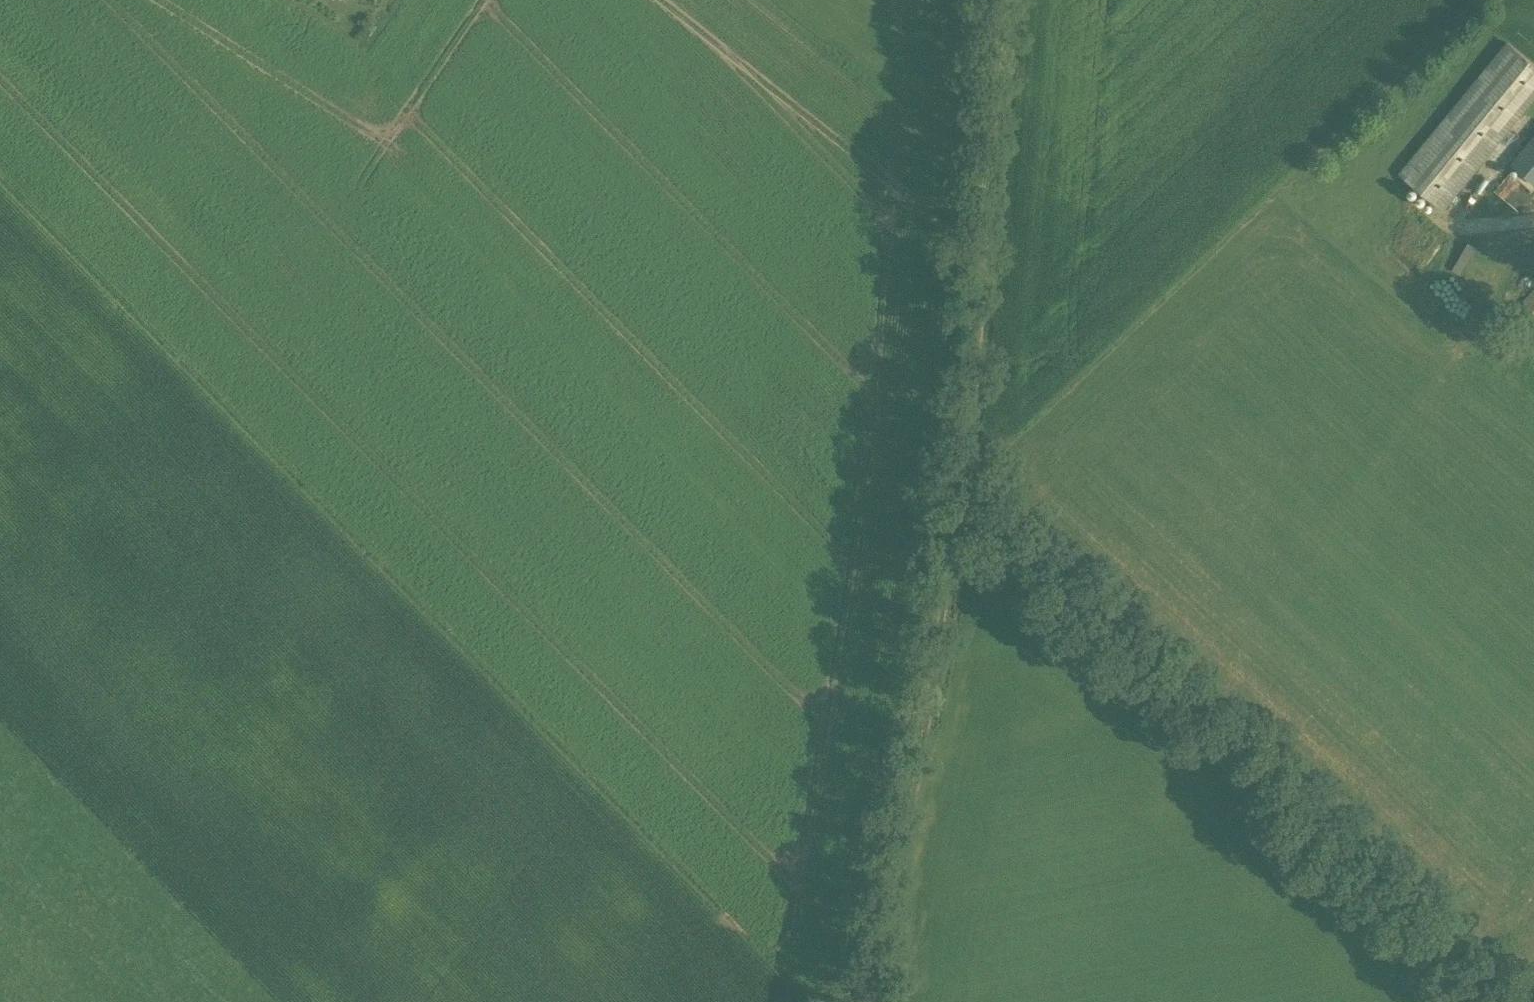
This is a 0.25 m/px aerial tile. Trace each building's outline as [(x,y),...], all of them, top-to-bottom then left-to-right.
[(1533,98),(1533,62),(1506,40),(1398,173),(1443,210),(1533,98)] [(1509,162),(1533,182),(1533,131),(1509,162)] [(1444,252),(1433,262),(1447,277),(1458,267),(1444,252)] [(1522,300),(1533,311),(1533,287),(1522,300)]
